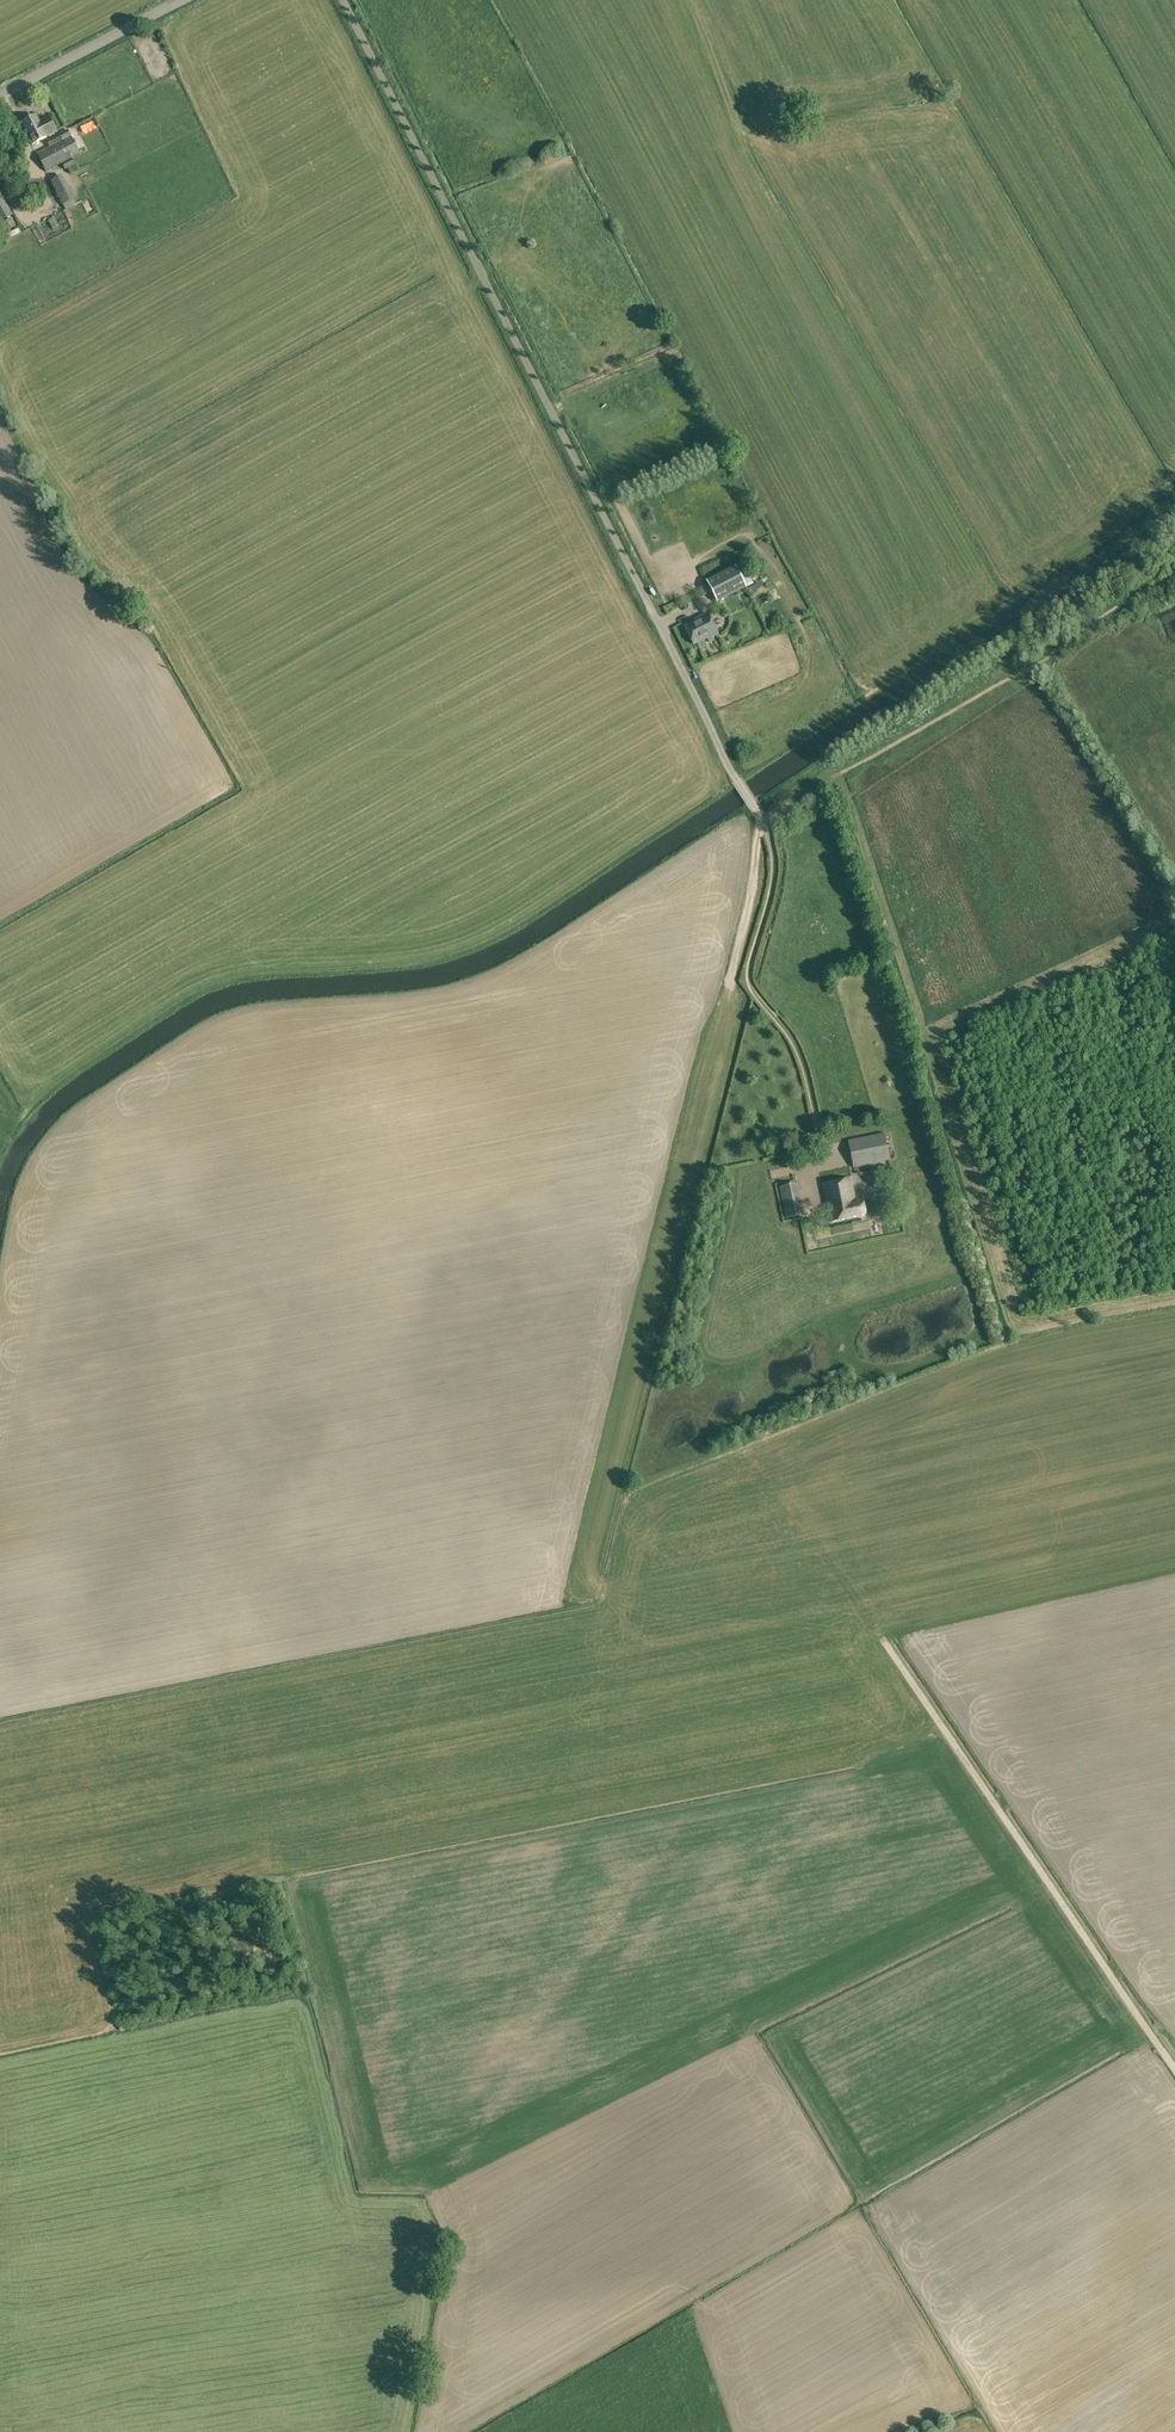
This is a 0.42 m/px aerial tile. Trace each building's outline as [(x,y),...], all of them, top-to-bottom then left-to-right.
[(158,35),(148,38),(152,48),(161,45),(158,35)] [(36,116),(23,122),(27,130),(25,131),(32,144),(47,137),(46,137),(56,132),(49,117),(39,122),(36,116)] [(46,141),(49,147),(37,153),(46,171),(62,163),(65,169),(67,168),(70,173),(78,169),(72,158),(80,153),(71,136),(68,129),(46,141)] [(63,204),(73,199),(74,199),(62,175),(51,180),(63,204)] [(6,203),(0,191),(0,221),(12,214),(6,203)] [(73,199),(63,204),(65,209),(75,204),(73,199)] [(11,217),(2,223),(7,231),(16,226),(11,217)] [(718,602),(753,584),(751,580),(747,572),(742,562),(707,580),(718,602)] [(747,572),(751,580),(758,577),(754,569),(747,572)] [(675,604),(678,611),(691,605),(687,598),(675,604)] [(707,613),(696,619),(697,621),(685,627),(694,644),(697,643),(700,648),(707,645),(704,639),(708,637),(708,639),(718,634),(707,613)] [(801,1114),(792,1114),(791,1124),(800,1124),(801,1114)] [(849,1141),(853,1167),(889,1160),(885,1136),(849,1141)] [(854,1204),(849,1179),(824,1184),(832,1221),(865,1214),(863,1202),(854,1204)] [(801,1215),(794,1183),(778,1187),(784,1219),(801,1215)]
